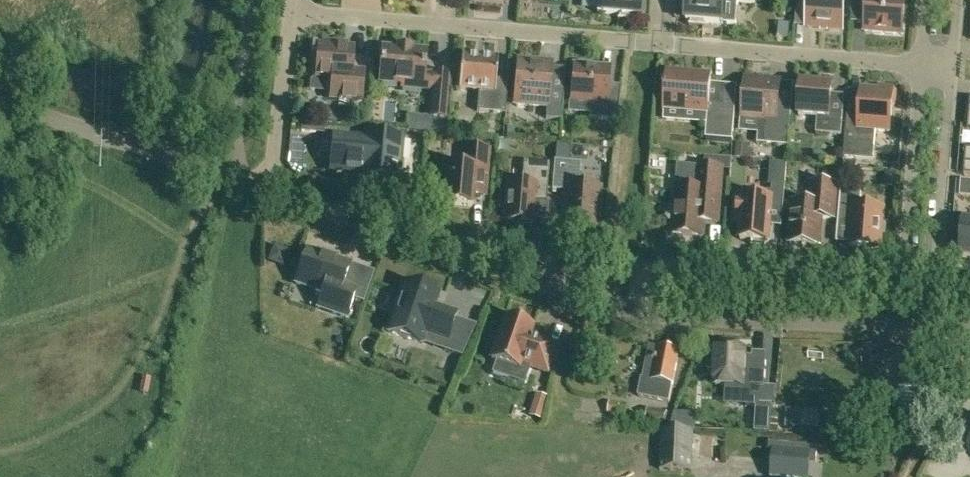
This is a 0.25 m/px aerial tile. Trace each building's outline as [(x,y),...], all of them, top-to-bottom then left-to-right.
[(597,12),(620,14),(619,18),(618,18),(618,20),(634,21),(634,20),(633,20),(633,16),(638,16),(640,0),(598,0),(597,12)] [(690,26),(706,27),(706,26),(705,26),(705,22),(723,23),(725,0),(688,0),(686,20),(692,20),(691,25),(690,24),(690,26)] [(797,3),(809,4),(807,26),(842,29),(845,0),(797,0),(797,3)] [(853,2),(867,3),(865,31),(902,34),(905,0),(853,0),(853,2)] [(362,101),(365,72),(353,71),(355,48),(336,47),(336,44),(323,42),(323,46),(319,45),(318,54),(314,54),(311,57),(310,68),(312,71),(316,72),(316,77),(332,79),(330,99),(362,101)] [(411,49),(401,48),(399,48),(398,50),(383,48),(380,80),(423,84),(422,88),(433,89),(430,117),(446,118),(450,74),(434,73),(434,74),(425,74),(426,52),(411,51),(411,49)] [(462,55),(459,89),(479,91),(477,111),(505,113),(508,81),(496,80),(498,58),(462,55)] [(566,68),(565,68),(563,92),(550,90),(552,63),(518,60),(514,104),(547,107),(546,118),(561,119),(566,68)] [(616,121),(619,94),(608,93),(610,68),(590,66),(590,64),(578,62),(578,65),(574,65),(571,101),(590,102),(589,118),(616,121)] [(733,140),(736,105),(710,103),(712,74),(711,73),(711,76),(667,73),(668,70),(666,70),(665,86),(664,86),(664,89),(665,89),(662,117),(664,117),(665,107),(708,111),(706,137),(733,140)] [(788,146),(792,103),(778,102),(780,82),(746,79),(743,117),(766,119),(764,144),(788,146)] [(830,112),(831,94),(832,86),(819,85),(819,81),(806,80),(806,84),(802,84),(799,116),(817,117),(816,133),(842,135),(843,113),(830,112)] [(862,89),(861,91),(860,110),(848,110),(844,157),(873,160),(876,130),(890,131),(892,105),(895,103),(896,92),(894,89),(879,88),(876,90),(862,89)] [(415,115),(414,127),(440,130),(441,119),(415,115)] [(302,122),(301,131),(309,132),(310,123),(302,122)] [(505,126),(504,137),(515,137),(516,127),(505,126)] [(426,133),(425,133),(413,132),(411,147),(425,148),(426,133)] [(362,176),(365,176),(398,179),(401,138),(365,135),(365,139),(334,136),(331,169),(362,172),(362,176)] [(556,143),(555,151),(567,152),(568,144),(556,143)] [(736,143),(735,157),(748,158),(749,156),(749,149),(749,144),(736,143)] [(484,196),(486,178),(488,150),(465,148),(463,168),(449,166),(446,204),(471,206),(473,195),(484,196)] [(595,227),(597,214),(600,212),(601,202),(598,200),(599,187),(582,186),(578,181),(580,162),(555,160),(552,189),(566,190),(564,224),(595,227)] [(534,201),(546,202),(549,163),(524,161),(522,182),(508,181),(504,221),(514,222),(514,224),(528,226),(528,223),(532,223),(534,201)] [(761,161),(761,183),(778,183),(778,162),(761,161)] [(717,223),(718,216),(722,168),(699,167),(699,168),(701,168),(700,189),(677,187),(675,206),(671,206),(667,209),(667,217),(670,221),(674,221),(673,233),(703,236),(704,222),(717,223)] [(961,180),(959,195),(969,196),(969,181),(961,180)] [(793,202),(790,243),(819,246),(821,217),(835,218),(837,185),(811,182),(810,204),(793,202)] [(768,242),(770,225),(771,209),(783,210),(785,186),(772,185),(771,191),(754,190),(753,198),(736,197),(734,223),(742,224),(740,239),(752,240),(751,245),(765,246),(766,242),(768,242)] [(851,229),(850,243),(850,246),(880,248),(881,237),(886,234),(886,226),(883,221),(884,208),(872,208),(872,204),(870,201),(861,200),(862,192),(841,190),(838,224),(848,225),(851,229)] [(966,221),(966,222),(961,221),(961,219),(960,219),(957,251),(959,251),(959,250),(963,250),(963,257),(969,258),(969,222),(966,221)] [(343,284),(349,267),(350,264),(307,249),(295,283),(323,292),(317,308),(332,313),(347,318),(357,289),(343,284)] [(448,340),(455,318),(457,313),(442,308),(441,310),(434,308),(435,306),(439,293),(405,282),(388,332),(422,343),(425,333),(448,340)] [(520,363),(530,366),(547,372),(556,344),(537,338),(536,339),(529,337),(533,325),(506,316),(491,359),(518,368),(520,363)] [(709,349),(708,370),(716,371),(716,385),(726,385),(725,391),(746,392),(746,407),(756,408),(754,433),(769,433),(773,404),(774,404),(776,388),(765,387),(766,353),(752,352),(752,357),(744,356),(744,351),(735,351),(735,349),(733,349),(733,344),(721,344),(721,348),(718,348),(718,350),(709,349)] [(649,345),(646,360),(640,396),(669,402),(679,351),(649,345)] [(547,397),(536,393),(529,416),(540,419),(547,397)] [(628,404),(610,401),(607,413),(625,416),(628,404)] [(645,421),(664,424),(666,415),(667,411),(648,407),(645,421)] [(820,410),(803,409),(802,427),(819,428),(820,410)] [(780,426),(796,427),(796,410),(781,410),(780,426)] [(843,417),(830,414),(827,429),(846,433),(848,424),(842,423),(843,417)] [(694,430),(692,430),(673,430),(662,429),(659,469),(693,472),(694,430)] [(769,442),(767,460),(772,461),(771,476),(809,476),(810,464),(816,465),(818,446),(769,442)]
